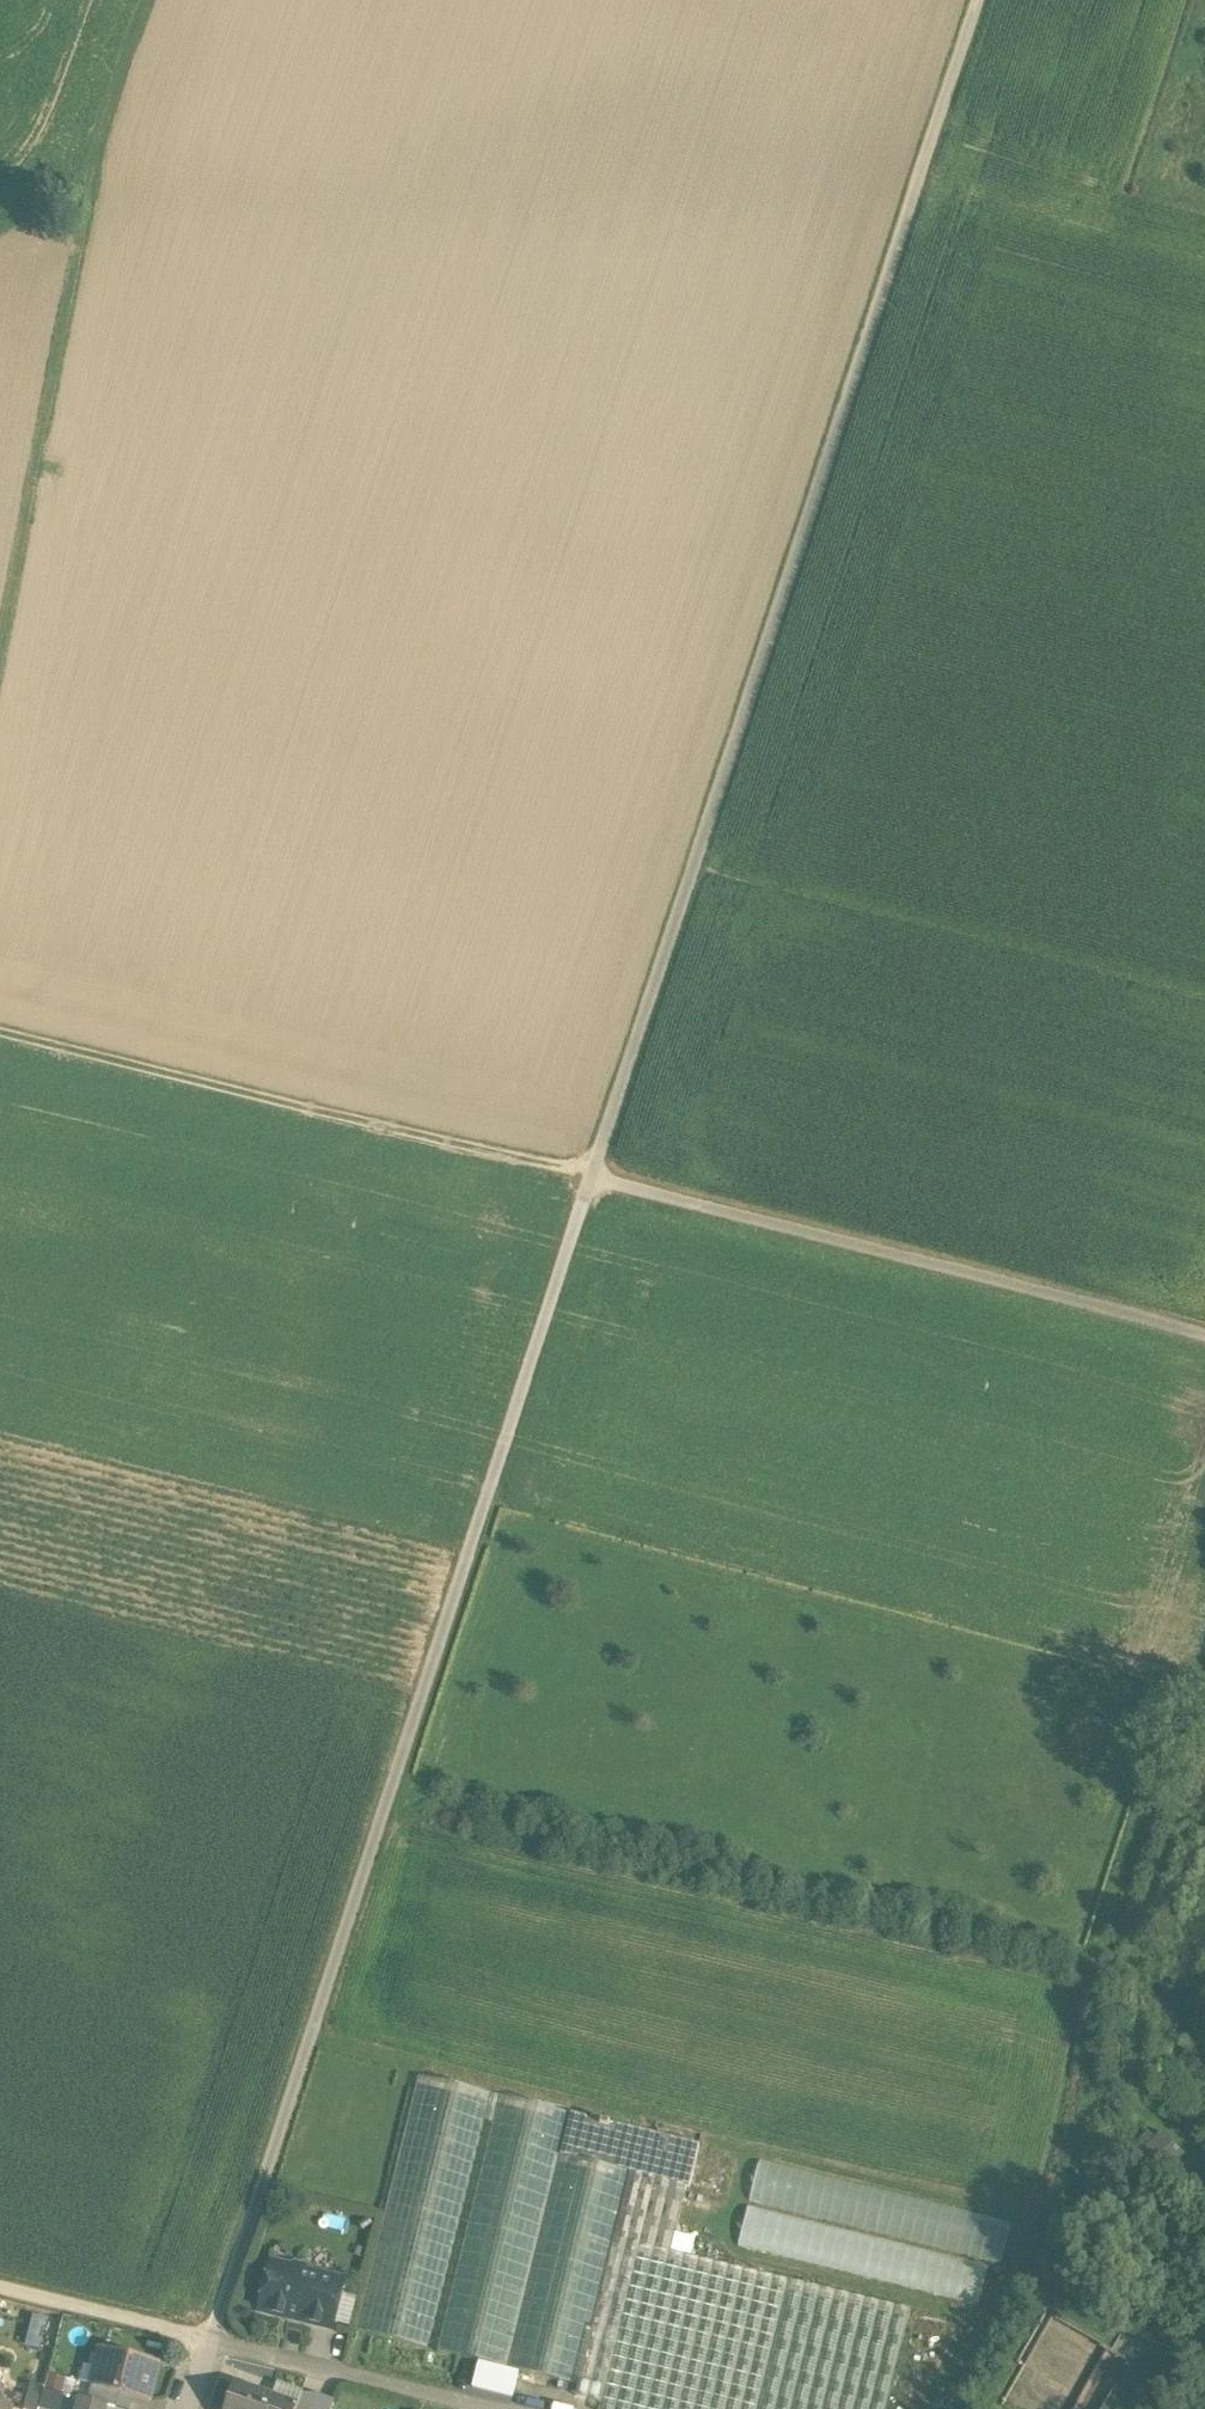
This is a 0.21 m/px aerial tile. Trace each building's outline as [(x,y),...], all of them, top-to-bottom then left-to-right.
[(699,2143),(418,2075),(356,2330),(427,2347),(483,2120),(493,2123),(436,2350),(577,2384),(628,2170),(685,2185),(689,2186),(699,2143)] [(1181,2157),(1159,2137),(1142,2154),(1166,2176),(1181,2157)] [(1011,2221),(759,2157),(748,2198),(1001,2260),(1011,2221)] [(670,2250),(685,2185),(628,2170),(577,2384),(578,2384),(576,2394),(600,2401),(598,2408),(885,2408),(910,2308),(670,2250)] [(988,2263),(747,2203),(737,2243),(978,2303),(988,2263)] [(303,2265),(294,2262),(287,2267),(271,2263),(259,2309),(331,2327),(343,2280),(308,2272),(303,2265)] [(157,2364),(102,2350),(92,2387),(119,2394),(148,2402),(157,2364)] [(30,2382),(23,2408),(38,2408),(44,2386),(30,2382)] [(236,2382),(227,2408),(297,2408),(299,2405),(274,2395),(236,2382)] [(303,2392),(278,2383),(274,2395),(299,2405),(303,2392)] [(119,2394),(92,2387),(89,2400),(107,2405),(116,2407),(119,2394)] [(305,2392),(300,2408),(329,2408),(332,2401),(305,2392)] [(79,2398),(76,2408),(106,2408),(107,2405),(89,2400),(79,2398)]
